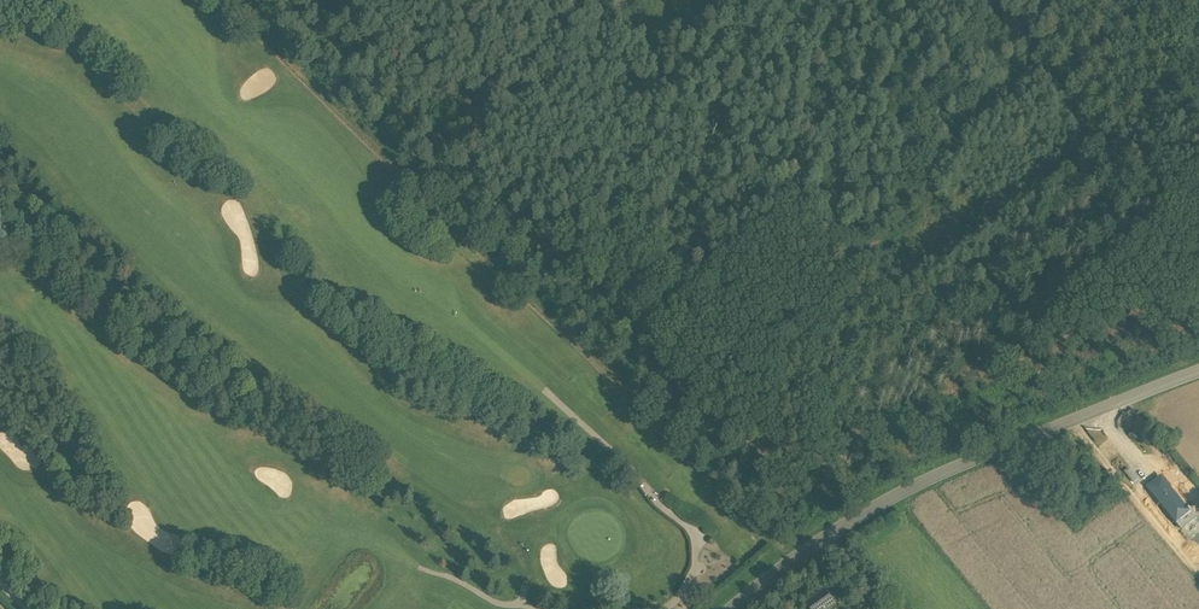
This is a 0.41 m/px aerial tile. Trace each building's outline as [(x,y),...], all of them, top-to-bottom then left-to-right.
[(1108,431),(1120,426),(1115,415),(1103,420),(1108,431)] [(1152,433),(1140,419),(1133,425),(1145,439),(1152,433)] [(1179,500),(1160,477),(1150,485),(1162,500),(1160,502),(1167,510),(1179,500)] [(1186,509),(1179,500),(1167,510),(1176,522),(1178,520),(1184,527),(1196,517),(1188,507),(1186,509)] [(841,601),(831,587),(824,591),(834,606),(835,605),(841,601)] [(824,590),(805,604),(809,608),(837,608),(835,605),(834,606),(824,591),(824,590)]
